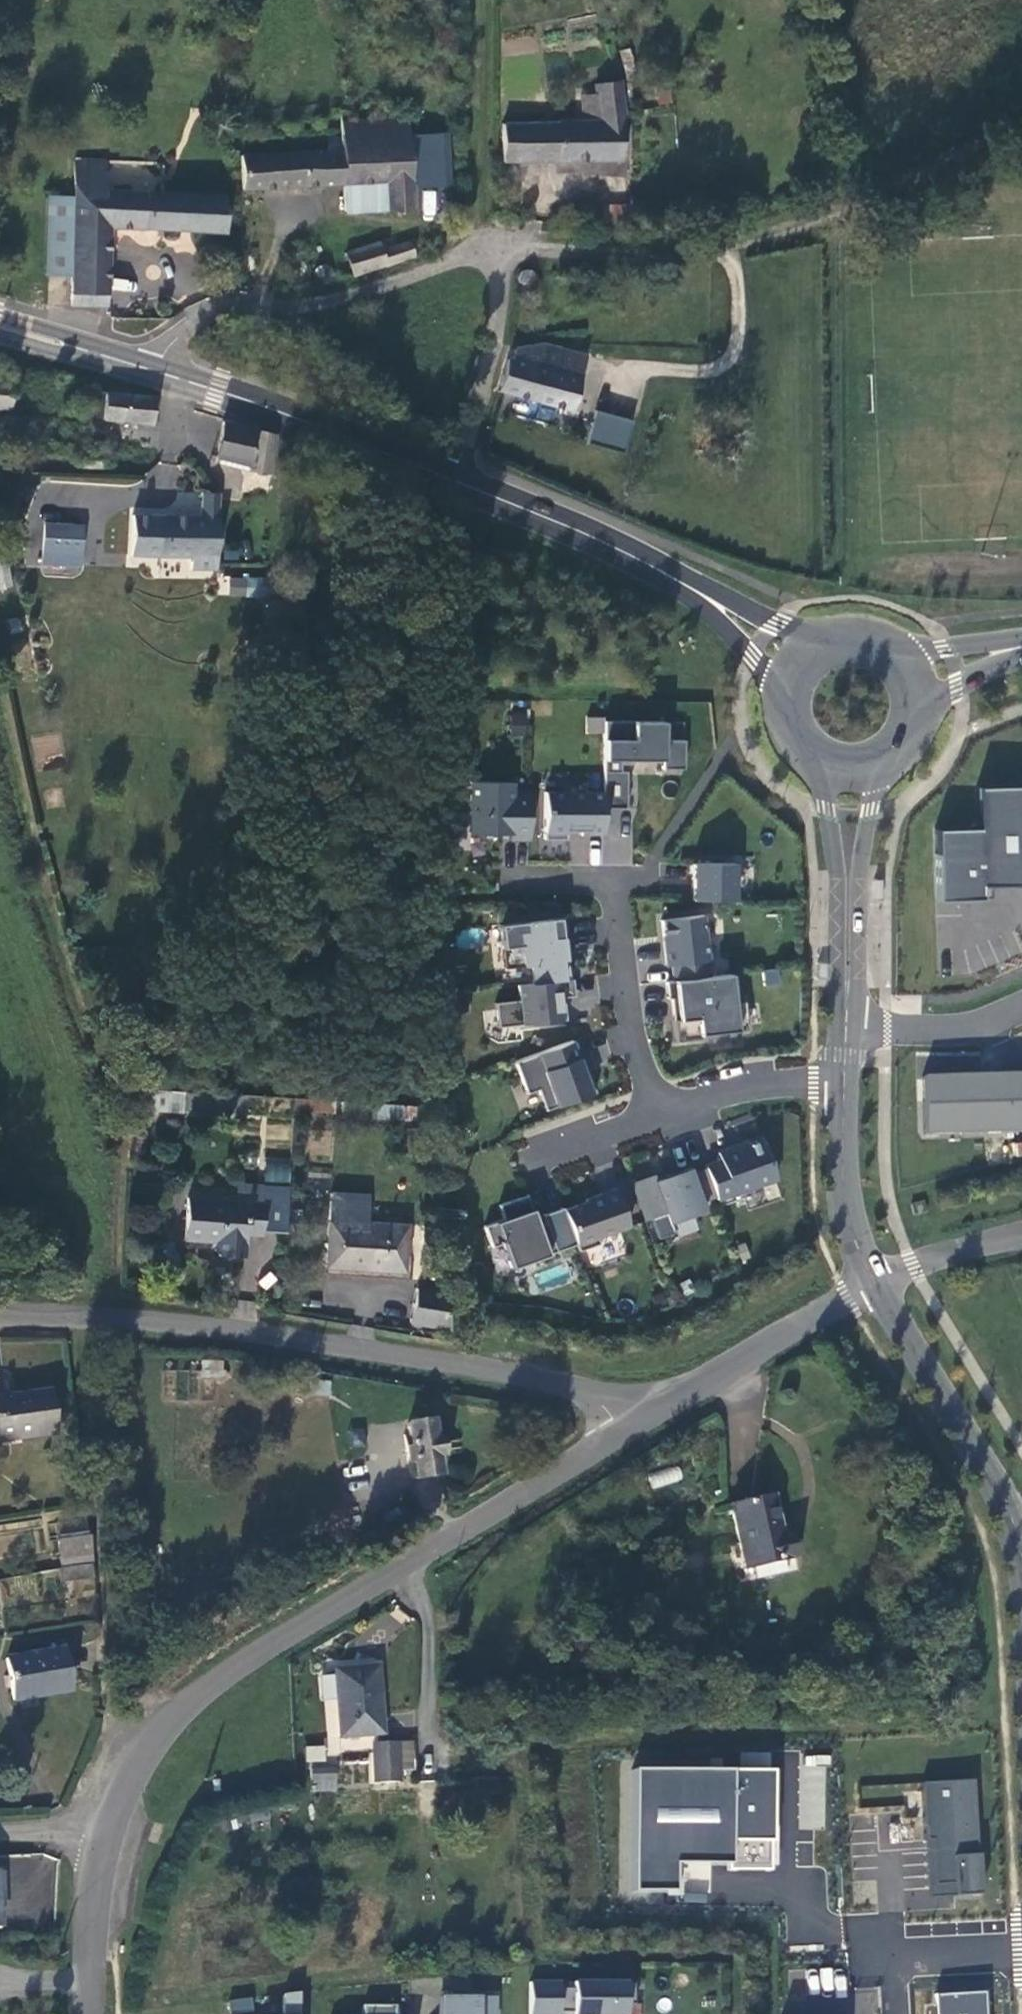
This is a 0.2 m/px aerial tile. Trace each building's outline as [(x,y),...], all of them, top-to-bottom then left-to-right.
[(623,163),(626,123),(622,84),(603,83),(601,124),(508,122),(508,160),(623,163)] [(405,120),(340,123),(340,138),(328,139),(328,152),(243,158),(245,188),(344,185),(382,184),(384,210),(412,208),(410,189),(407,138),(405,120)] [(440,134),(407,138),(410,189),(443,186),(440,134)] [(109,163),(77,163),(76,197),(74,276),(73,306),(108,308),(111,227),(221,229),(222,192),(108,191),(109,163)] [(347,213),(384,210),(382,184),(344,185),(347,213)] [(447,191),(423,189),(420,215),(445,217),(447,191)] [(48,275),(74,276),(76,197),(51,196),(48,275)] [(352,274),(387,267),(383,247),(380,242),(348,249),(352,274)] [(387,267),(388,270),(411,262),(407,242),(383,247),(387,267)] [(330,265),(325,264),(320,266),(317,272),(319,277),(323,281),(329,281),(333,278),(336,273),(334,268),(330,265)] [(581,355),(539,345),(513,350),(512,358),(507,356),(498,390),(570,409),(581,355)] [(0,381),(0,407),(9,408),(10,382),(0,381)] [(628,407),(631,383),(619,381),(616,405),(628,407)] [(152,399),(106,393),(105,415),(149,421),(152,399)] [(630,428),(594,416),(587,443),(623,456),(630,428)] [(250,471),(274,476),(276,434),(241,423),(223,422),(219,457),(249,461),(250,471)] [(115,435),(86,432),(84,445),(113,449),(115,435)] [(218,568),(216,489),(200,490),(199,516),(132,517),(131,556),(199,557),(199,569),(218,568)] [(43,554),(81,555),(81,527),(44,526),(43,554)] [(263,597),(264,577),(228,575),(228,595),(263,597)] [(508,734),(525,736),(527,718),(511,716),(508,734)] [(662,721),(603,721),(602,791),(602,807),(625,807),(625,770),(619,770),(619,759),(661,760),(661,768),(682,769),(682,740),(662,739),(662,721)] [(469,833),(509,833),(508,838),(528,838),(528,791),(509,791),(510,781),(469,781),(469,833)] [(976,787),(978,828),(935,829),(937,900),(981,899),(981,886),(1021,885),(1021,785),(976,787)] [(602,791),(543,791),(543,838),(566,839),(566,830),(586,830),(586,832),(602,832),(602,791)] [(733,863),(691,862),(691,900),(733,900),(733,863)] [(701,915),(660,920),(666,965),(670,965),(672,980),(709,976),(701,915)] [(564,917),(498,925),(503,968),(529,966),(531,984),(568,979),(565,948),(560,948),(556,949),(555,939),(559,939),(566,938),(564,917)] [(729,974),(665,981),(667,998),(675,997),(677,1019),(672,1019),(675,1041),(700,1038),(699,1034),(745,1029),(742,1000),(732,1002),(729,974)] [(571,979),(516,985),(518,1000),(494,1003),(497,1027),(564,1020),(562,1003),(558,1003),(557,998),(573,996),(571,979)] [(571,1041),(514,1061),(525,1093),(537,1089),(544,1110),(594,1092),(586,1072),(582,1073),(571,1041)] [(921,1077),(922,1135),(1021,1132),(1021,1074),(921,1077)] [(179,1113),(180,1093),(133,1090),(131,1109),(179,1113)] [(328,1113),(330,1102),(290,1099),(290,1112),(328,1113)] [(402,1117),(402,1106),(369,1104),(368,1115),(402,1117)] [(402,1117),(426,1118),(426,1115),(425,1107),(402,1106),(402,1117)] [(136,1134),(128,1133),(127,1147),(135,1148),(136,1134)] [(719,1160),(704,1166),(705,1169),(715,1196),(716,1199),(774,1179),(761,1142),(757,1140),(736,1148),(735,1145),(716,1152),(719,1160)] [(1021,1155),(1021,1141),(1013,1142),(1014,1155),(1021,1155)] [(690,1174),(687,1168),(654,1180),(652,1175),(635,1181),(649,1218),(664,1213),(669,1225),(703,1212),(699,1202),(715,1196),(705,1169),(690,1174)] [(635,1181),(628,1184),(642,1221),(649,1218),(635,1181)] [(261,1230),(283,1231),(286,1183),(260,1183),(259,1185),(259,1201),(242,1200),(242,1196),(231,1196),(229,1196),(229,1199),(184,1198),(182,1239),(211,1241),(210,1261),(242,1262),(244,1234),(261,1235),(261,1230)] [(232,1184),(231,1196),(242,1196),(242,1200),(259,1201),(259,1185),(232,1184)] [(627,1226),(614,1189),(584,1200),(584,1202),(562,1210),(574,1244),(577,1252),(598,1244),(596,1237),(627,1226)] [(328,1190),(326,1219),(325,1264),(398,1267),(400,1222),(359,1220),(360,1198),(338,1198),(339,1190),(328,1190)] [(360,1191),(339,1190),(338,1198),(360,1198),(360,1191)] [(562,1210),(561,1208),(541,1215),(543,1222),(536,1225),(525,1195),(497,1205),(502,1219),(482,1226),(490,1247),(501,1243),(509,1267),(574,1244),(562,1210)] [(416,1222),(415,1238),(430,1238),(430,1222),(416,1222)] [(415,1238),(415,1247),(430,1247),(430,1238),(415,1238)] [(412,1285),(406,1321),(446,1328),(441,1289),(412,1285)] [(0,1399),(0,1437),(16,1435),(16,1437),(50,1434),(46,1394),(0,1399)] [(434,1424),(410,1425),(411,1449),(406,1449),(406,1464),(410,1464),(410,1479),(436,1478),(435,1459),(441,1458),(440,1440),(435,1441),(434,1424)] [(647,1474),(651,1488),(682,1481),(679,1467),(647,1474)] [(771,1497),(730,1505),(742,1569),(791,1558),(787,1532),(777,1533),(771,1497)] [(52,1541),(55,1570),(72,1568),(87,1566),(84,1538),(52,1541)] [(92,1577),(90,1565),(87,1566),(72,1568),(74,1579),(92,1577)] [(61,1651),(4,1659),(9,1698),(66,1691),(61,1651)] [(378,1733),(374,1668),(333,1670),(337,1736),(378,1733)] [(373,1742),(375,1781),(398,1781),(396,1741),(373,1742)] [(307,1745),(305,1761),(326,1763),(327,1747),(307,1745)] [(801,1755),(799,1827),(823,1828),(825,1756),(801,1755)] [(334,1765),(312,1766),(312,1778),(335,1777),(334,1765)] [(777,1868),(779,1769),(635,1766),(633,1891),(681,1892),(682,1875),(710,1876),(710,1867),(777,1868)] [(980,1899),(974,1782),(923,1785),(929,1901),(980,1899)] [(990,1991),(934,1992),(935,2013),(990,2013),(990,1991)] [(529,2013),(633,2013),(634,1994),(572,1994),(572,1999),(559,1999),(559,1993),(529,1993),(529,2013)] [(254,2012),(251,1997),(229,2001),(231,2013),(240,2013),(254,2012)] [(436,2013),(489,2013),(489,2001),(436,2001),(436,2013)] [(394,2006),(362,2005),(362,2013),(394,2013),(394,2006)]
